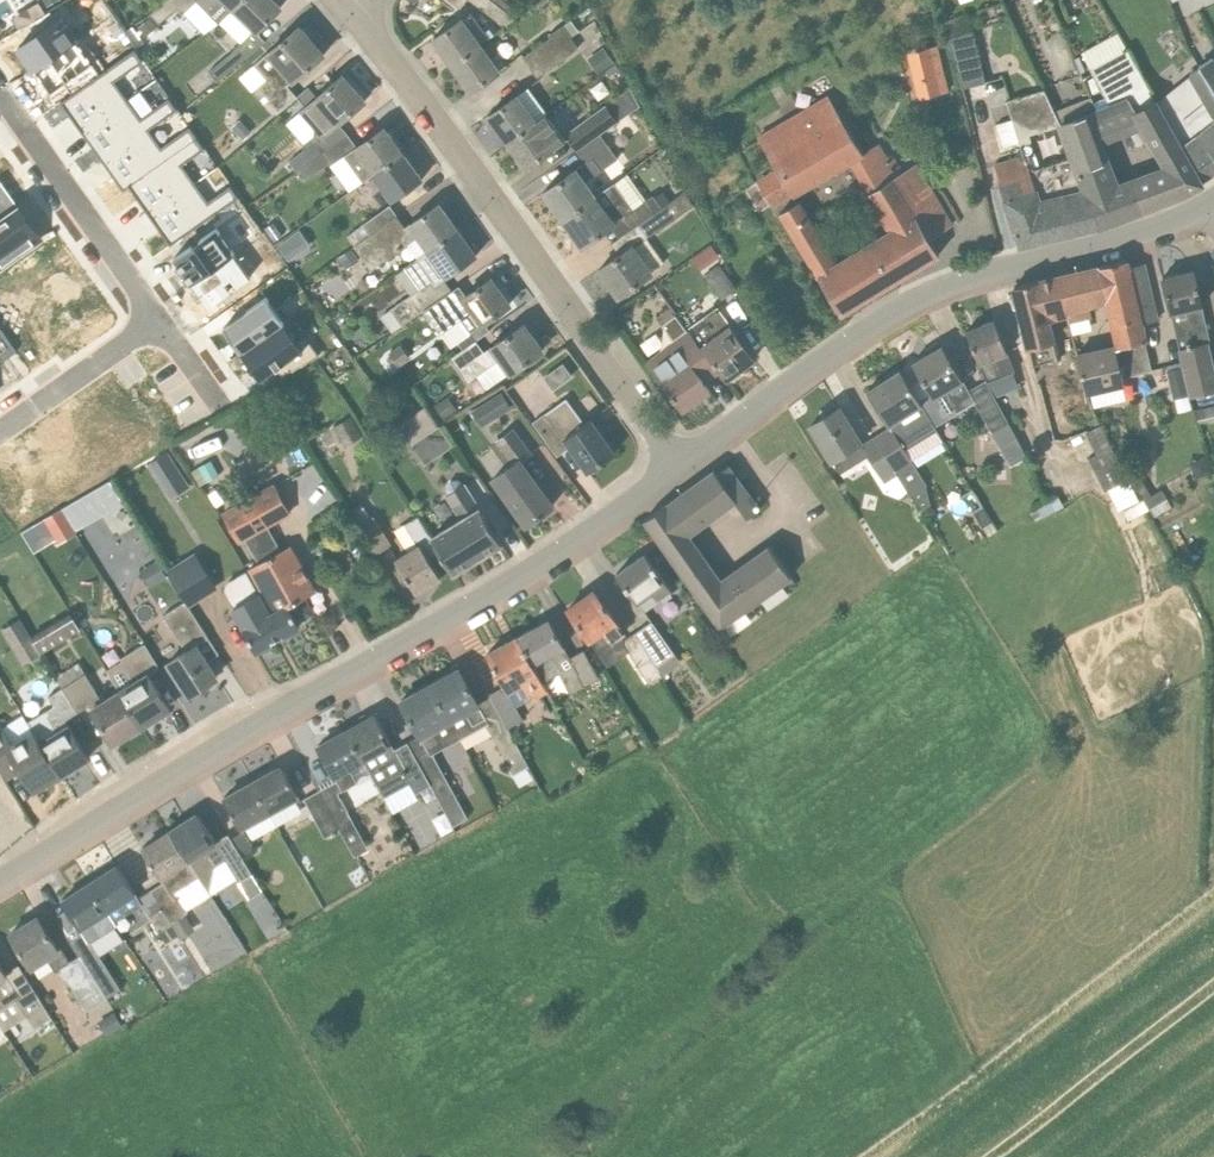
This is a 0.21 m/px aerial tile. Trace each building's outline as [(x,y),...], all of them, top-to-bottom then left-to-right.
[(161,5),(151,14),(159,22),(176,6),(183,14),(196,1),(209,14),(218,24),(233,9),(242,0),(167,0),(161,5)] [(281,7),(273,0),(242,0),(233,9),(256,32),(281,7)] [(460,8),(467,0),(449,0),(460,8)] [(505,27),(516,19),(520,13),(503,0),(495,0),(493,1),(492,0),(469,0),(505,27)] [(46,13),(39,2),(29,8),(35,19),(46,13)] [(489,38),(470,11),(433,38),(452,64),(481,44),(489,38)] [(956,62),(965,98),(988,92),(972,29),(968,14),(941,26),(956,62)] [(150,15),(139,26),(147,35),(159,24),(150,15)] [(18,46),(35,69),(78,39),(61,16),(18,46)] [(116,22),(108,26),(115,37),(123,32),(116,22)] [(254,66),(266,80),(258,87),(268,98),(264,101),(275,115),(296,97),(286,84),(324,54),(299,25),(257,62),(258,63),(254,66)] [(522,57),(529,67),(571,37),(562,25),(548,35),(550,38),(522,57)] [(571,37),(529,67),(537,78),(579,48),(571,37)] [(1202,183),(1201,182),(1170,127),(1152,91),(1121,37),(1083,58),(1092,72),(1110,107),(1096,112),(1089,115),(1100,139),(1125,131),(1142,124),(1167,168),(1153,173),(1127,182),(1143,210),(1164,202),(1182,194),(1202,183)] [(78,39),(35,69),(51,93),(70,80),(77,89),(101,72),(78,39)] [(481,44),(452,64),(471,91),(500,70),(481,44)] [(600,75),(606,70),(616,63),(604,47),(588,58),(600,75)] [(143,61),(135,49),(60,102),(72,118),(74,117),(84,131),(128,99),(114,81),(143,61)] [(242,61),(234,51),(208,72),(217,82),(242,61)] [(907,63),(915,98),(946,91),(944,82),(934,84),(928,58),(907,63)] [(1202,69),(1213,88),(1213,59),(1201,67),(1202,69)] [(1170,127),(1201,182),(1213,173),(1213,88),(1202,69),(1189,76),(1203,101),(1170,127)] [(365,101),(342,75),(316,97),(309,89),(298,97),(306,106),(304,108),(322,129),(306,142),(303,144),(303,151),(290,161),(297,172),(348,134),(339,122),(365,101)] [(508,141),(546,113),(528,86),(489,115),(508,141)] [(639,105),(630,90),(606,107),(610,113),(570,142),(576,151),(598,134),(639,105)] [(1023,155),(995,165),(1004,198),(1019,246),(1098,227),(1061,126),(1054,110),(1046,93),(1008,104),(1023,155)] [(1054,110),(1061,126),(1098,227),(1123,217),(1120,209),(1126,207),(1129,215),(1141,210),(1143,210),(1127,182),(1118,184),(1100,139),(1089,115),(1096,112),(1090,96),(1054,110)] [(149,129),(177,109),(169,98),(141,118),(128,99),(84,131),(93,144),(91,146),(103,162),(105,161),(149,129)] [(852,160),(854,163),(865,157),(829,100),(760,143),(793,194),(852,160)] [(565,140),(546,113),(508,141),(527,168),(565,140)] [(241,119),(233,126),(244,138),(251,132),(241,119)] [(357,147),(348,134),(297,172),(304,182),(344,155),(363,182),(375,173),(402,153),(383,127),(357,147)] [(130,188),(198,139),(190,128),(162,148),(149,129),(105,161),(115,174),(113,176),(124,192),(130,188)] [(563,219),(593,197),(584,184),(617,161),(598,134),(576,151),(586,164),(544,191),(563,219)] [(198,139),(130,188),(142,204),(144,202),(154,216),(198,185),(185,166),(206,151),(198,139)] [(422,180),(402,153),(375,173),(394,200),(422,180)] [(895,280),(914,269),(937,254),(939,254),(931,241),(951,227),(914,165),(897,176),(870,192),(893,235),(875,246),(837,268),(799,204),(781,215),(828,293),(841,313),(844,311),(895,280)] [(593,197),(563,219),(583,246),(620,219),(628,230),(661,207),(655,197),(653,195),(633,209),(614,184),(593,198),(593,197)] [(161,231),(173,248),(241,200),(232,188),(211,203),(198,185),(154,216),(164,230),(161,231)] [(663,191),(655,197),(661,207),(662,207),(670,202),(663,191)] [(612,243),(619,254),(599,269),(618,296),(653,271),(636,246),(693,206),(685,192),(670,202),(662,207),(661,207),(628,230),(629,231),(612,243)] [(42,238),(20,207),(12,212),(2,198),(4,197),(2,195),(0,196),(0,267),(42,238)] [(457,229),(438,203),(412,223),(414,226),(412,227),(409,223),(406,225),(397,214),(370,235),(355,246),(371,270),(421,235),(430,248),(457,229)] [(370,235),(397,214),(390,205),(362,224),(370,235)] [(178,254),(195,279),(237,250),(215,218),(195,233),(200,239),(178,254)] [(277,222),(267,229),(276,241),(286,234),(277,222)] [(423,310),(451,290),(444,279),(449,275),(450,276),(476,256),(457,229),(430,248),(431,249),(416,259),(432,280),(390,309),(401,325),(423,311),(423,310)] [(296,255),(285,240),(277,246),(288,261),(296,255)] [(710,263),(720,256),(711,244),(701,251),(710,263)] [(351,248),(339,257),(347,267),(359,258),(351,248)] [(209,307),(252,277),(235,252),(191,283),(209,307)] [(66,344),(100,321),(68,274),(61,279),(48,260),(6,289),(49,352),(65,342),(66,344)] [(1157,320),(1144,264),(1143,263),(1128,267),(1126,260),(1103,266),(1081,270),(1057,276),(1067,311),(1066,312),(1068,323),(1092,318),(1088,301),(1109,296),(1119,342),(1078,350),(1088,390),(1127,380),(1126,375),(1154,368),(1142,323),(1157,320)] [(719,265),(704,275),(708,281),(722,299),(737,289),(719,265)] [(1163,277),(1190,395),(1213,390),(1213,370),(1207,343),(1210,342),(1193,270),(1163,277)] [(1039,280),(1014,286),(1031,347),(1053,342),(1047,316),(1066,312),(1067,311),(1057,276),(1039,280)] [(484,322),(510,304),(491,277),(458,300),(451,290),(423,310),(423,311),(440,334),(473,311),(482,324),(469,333),(474,341),(489,330),(484,322)] [(230,327),(244,350),(287,320),(272,297),(230,327)] [(401,325),(390,309),(382,315),(393,331),(401,325)] [(986,381),(986,382),(1014,371),(1006,350),(1006,349),(995,319),(966,330),(986,380),(986,381)] [(287,320),(244,350),(264,377),(290,359),(296,368),(323,353),(308,332),(300,338),(287,320)] [(511,373),(542,350),(523,323),(480,353),(473,342),(453,356),(470,380),(501,358),(511,373)] [(739,369),(754,358),(728,324),(702,343),(727,378),(730,376),(731,377),(740,371),(739,369)] [(2,360),(16,350),(0,328),(0,357),(2,360)] [(688,333),(675,343),(649,362),(664,382),(663,383),(683,410),(710,390),(703,380),(704,379),(692,364),(706,354),(690,332),(688,333)] [(401,345),(389,353),(398,367),(410,358),(401,345)] [(933,397),(944,391),(956,412),(976,401),(994,430),(990,433),(1010,467),(1026,457),(1009,422),(994,395),(986,382),(986,381),(969,390),(962,380),(964,379),(942,345),(912,362),(921,377),(931,394),(933,397)] [(556,385),(575,371),(566,359),(547,372),(556,385)] [(937,429),(922,405),(920,401),(910,384),(900,369),(867,390),(890,426),(904,449),(937,429)] [(931,394),(921,377),(910,384),(920,401),(931,394)] [(1188,395),(1184,381),(1172,384),(1170,386),(1173,399),(1188,395)] [(493,399),(503,415),(514,408),(504,391),(493,399)] [(448,396),(435,404),(445,420),(458,411),(448,396)] [(570,447),(588,472),(615,452),(591,418),(584,423),(566,399),(532,422),(556,457),(570,447)] [(882,481),(896,472),(894,470),(875,438),(864,446),(839,407),(811,425),(841,473),(867,456),(882,481)] [(47,431),(82,488),(94,480),(86,466),(110,450),(86,410),(71,419),(70,417),(47,431)] [(333,427),(345,447),(363,436),(351,416),(333,427)] [(425,464),(453,446),(439,425),(437,427),(418,439),(411,444),(425,464)] [(1085,432),(1096,454),(1112,447),(1101,425),(1085,432)] [(894,470),(911,460),(904,449),(890,426),(890,427),(874,436),(875,438),(894,470)] [(506,494),(527,524),(553,505),(520,461),(531,454),(514,429),(492,445),(506,468),(493,476),(506,494)] [(70,495),(82,488),(47,431),(24,445),(26,447),(11,456),(36,496),(61,481),(70,495)] [(159,476),(177,465),(168,451),(150,462),(159,476)] [(8,533),(20,526),(11,512),(36,496),(11,456),(0,463),(0,520),(8,533)] [(199,466),(208,481),(219,475),(211,459),(199,466)] [(911,460),(894,470),(896,472),(910,494),(926,484),(911,460)] [(721,580),(689,534),(735,500),(747,517),(760,508),(729,465),(717,473),(714,469),(683,492),(683,493),(668,504),(667,503),(645,519),(718,626),(789,579),(769,546),(721,580)] [(1142,478),(1135,481),(1149,509),(1153,516),(1171,507),(1161,488),(1150,494),(1142,478)] [(1120,509),(1139,499),(1129,479),(1110,489),(1120,509)] [(446,488),(448,492),(446,493),(462,518),(431,536),(438,547),(439,546),(453,572),(501,542),(465,482),(461,484),(459,480),(451,480),(446,488)] [(289,512),(274,484),(224,512),(240,540),(245,537),(267,525),(289,512)] [(997,529),(983,506),(973,512),(987,535),(997,529)] [(61,509),(44,518),(45,519),(57,539),(59,541),(75,532),(61,509)] [(358,525),(376,554),(392,543),(373,516),(371,516),(358,525)] [(426,554),(438,547),(431,536),(419,516),(404,525),(415,546),(397,557),(416,591),(440,576),(426,554)] [(260,590),(273,614),(304,597),(316,590),(290,545),(281,550),(267,525),(245,537),(259,563),(248,569),(260,590)] [(645,552),(616,573),(635,602),(650,592),(654,597),(669,587),(645,552)] [(156,559),(141,569),(152,586),(167,576),(156,559)] [(191,605),(205,595),(183,559),(166,569),(186,600),(189,605),(191,605)] [(106,571),(80,586),(98,616),(124,602),(106,571)] [(623,633),(594,590),(568,608),(598,652),(623,633)] [(313,613),(304,597),(273,614),(269,616),(257,594),(234,606),(235,608),(233,609),(244,629),(255,650),(299,626),(297,621),(313,613)] [(168,660),(189,694),(217,676),(197,643),(209,636),(191,605),(189,605),(186,600),(166,613),(187,649),(168,660)] [(70,613),(31,637),(40,651),(80,628),(70,613)] [(3,628),(9,638),(26,628),(20,618),(3,628)] [(549,619),(518,636),(534,665),(550,656),(570,693),(598,677),(584,651),(569,658),(549,619)] [(651,621),(635,632),(656,667),(656,666),(674,653),(651,621)] [(656,667),(635,632),(622,640),(648,684),(662,676),(656,666),(656,667)] [(538,696),(547,691),(548,691),(534,665),(518,636),(487,653),(506,688),(492,697),(511,726),(523,719),(508,692),(523,684),(528,694),(538,696)] [(142,725),(170,708),(149,673),(160,667),(146,642),(129,653),(121,658),(122,660),(107,669),(119,689),(142,725)] [(56,678),(61,686),(62,688),(77,712),(91,704),(113,743),(142,725),(119,689),(101,700),(80,664),(56,678)] [(430,684),(459,736),(488,720),(459,668),(430,684)] [(401,700),(430,752),(431,751),(459,736),(430,684),(401,700)] [(62,688),(50,695),(57,707),(45,714),(55,732),(40,741),(42,745),(43,745),(61,775),(89,758),(66,719),(77,712),(62,688)] [(410,783),(415,793),(431,784),(417,759),(407,741),(394,749),(391,742),(376,714),(347,730),(363,758),(362,758),(384,797),(410,783)] [(0,727),(0,765),(7,777),(20,769),(33,792),(61,775),(43,745),(42,745),(40,741),(33,728),(12,741),(2,726),(0,727)] [(508,729),(493,737),(513,773),(528,765),(508,729)] [(337,780),(319,790),(340,829),(340,830),(355,856),(368,848),(338,793),(357,782),(348,766),(362,758),(363,758),(347,730),(318,746),(337,780)] [(431,784),(438,796),(437,797),(448,816),(453,826),(468,818),(463,808),(431,751),(430,752),(417,759),(431,784)] [(253,782),(269,811),(298,795),(282,766),(253,782)] [(241,826),(269,811),(253,782),(224,798),(241,826)] [(325,837),(340,830),(340,829),(319,790),(304,799),(325,837)] [(253,873),(243,856),(232,839),(219,847),(198,814),(170,831),(199,876),(209,892),(214,866),(226,860),(239,881),(253,873)] [(170,831),(143,849),(164,882),(151,890),(179,935),(182,939),(195,930),(185,914),(188,912),(175,891),(199,876),(170,831)] [(232,839),(243,856),(255,849),(244,831),(232,839)] [(138,898),(135,893),(118,865),(90,882),(115,922),(137,908),(143,918),(148,915),(159,932),(166,943),(179,935),(151,890),(138,898)] [(80,928),(67,936),(79,955),(92,974),(107,997),(119,989),(105,966),(94,950),(89,943),(93,940),(117,924),(115,922),(90,882),(62,900),(80,928)] [(38,916),(10,933),(31,966),(46,957),(56,971),(61,969),(87,1010),(107,997),(92,974),(79,955),(70,961),(60,946),(58,948),(38,916)] [(4,1031),(26,1016),(39,1037),(57,1025),(23,971),(11,979),(0,962),(0,1024),(4,1031)] [(106,1034),(122,1024),(115,1013),(115,1011),(98,1021),(106,1034)]
